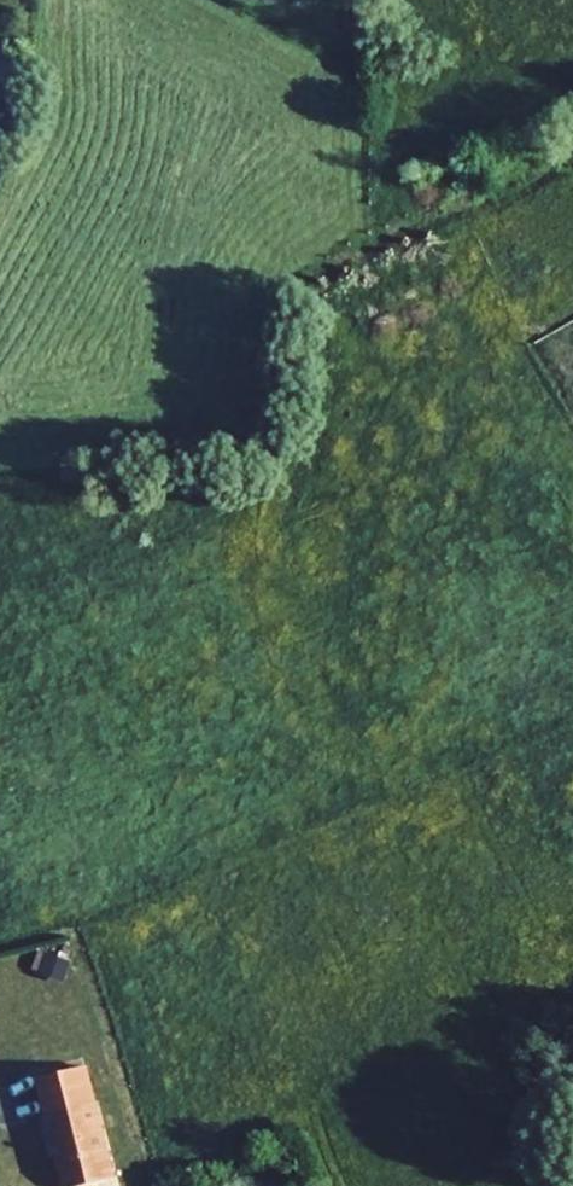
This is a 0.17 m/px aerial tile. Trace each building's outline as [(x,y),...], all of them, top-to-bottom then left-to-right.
[(41,1119),(49,1150),(52,1152),(55,1165),(53,1168),(57,1185),(93,1185),(106,1183),(88,1108),(41,1119)]
